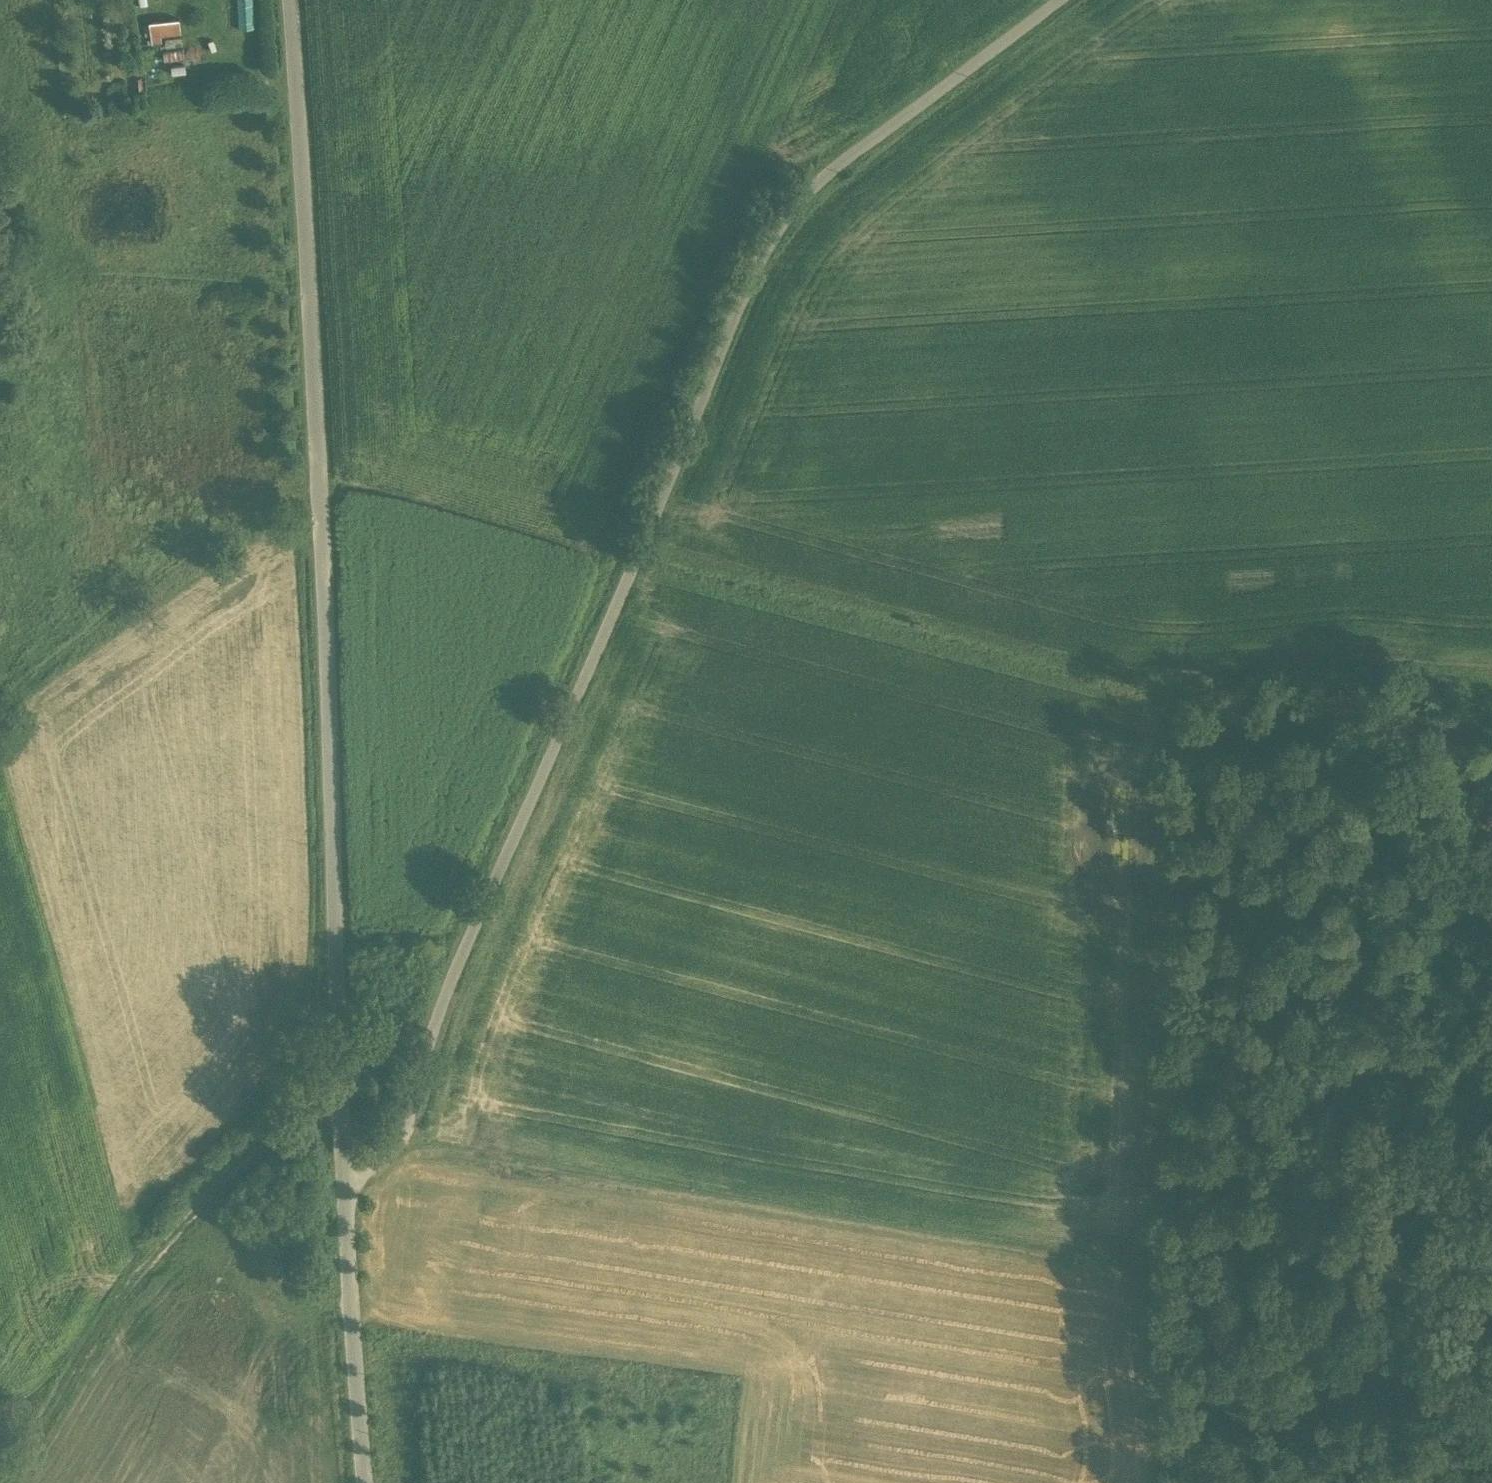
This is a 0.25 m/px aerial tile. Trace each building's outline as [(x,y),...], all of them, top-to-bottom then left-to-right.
[(181,2),(156,4),(158,29),(183,27),(181,2)]
